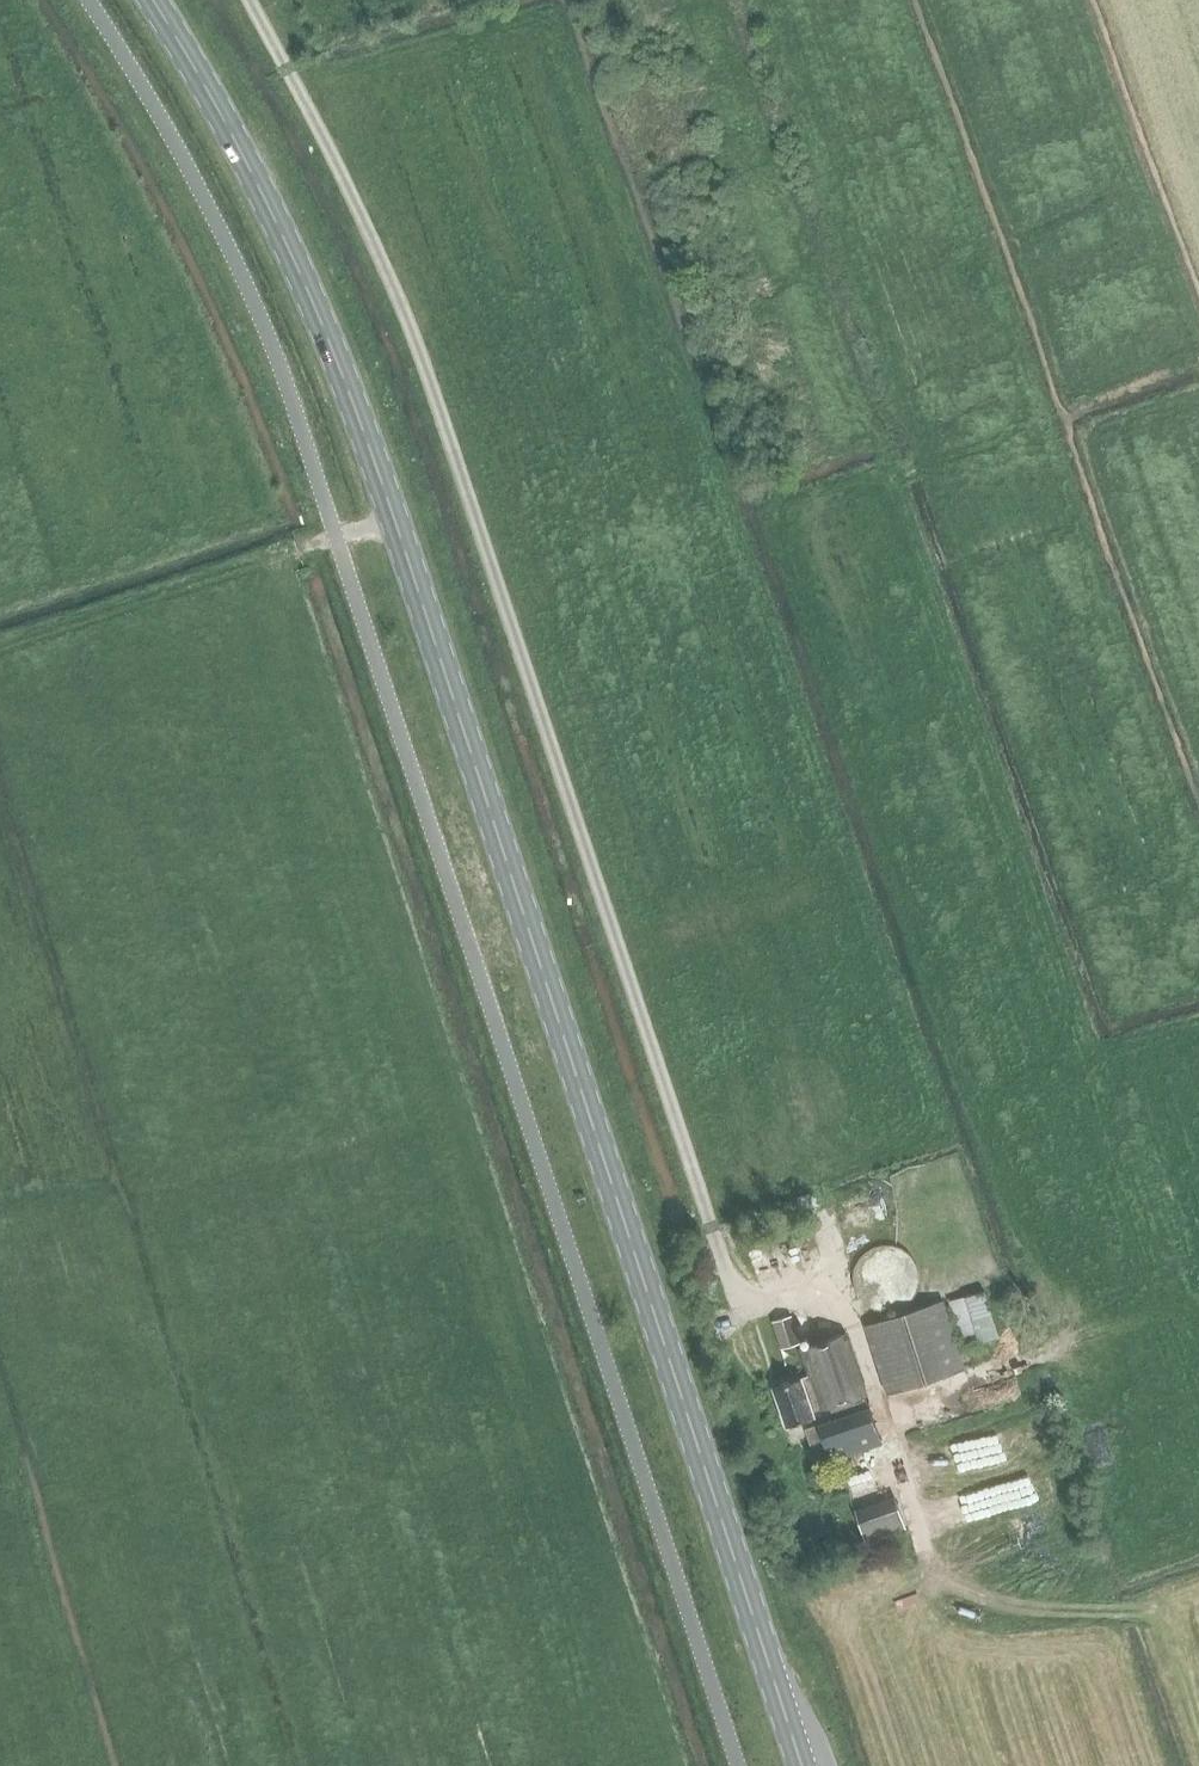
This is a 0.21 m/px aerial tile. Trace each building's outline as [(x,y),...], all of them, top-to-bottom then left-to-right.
[(913,1286),(901,1243),(859,1255),(871,1297),(913,1286)] [(997,1336),(983,1290),(948,1301),(962,1347),(997,1336)] [(864,1326),(886,1393),(964,1369),(942,1302),(864,1326)] [(771,1321),(780,1349),(799,1343),(790,1315),(771,1321)] [(786,1426),(813,1417),(812,1412),(829,1406),(833,1419),(805,1429),(811,1448),(823,1444),(829,1462),(881,1444),(864,1394),(866,1394),(845,1332),(800,1347),(809,1375),(800,1378),(800,1377),(773,1387),(786,1426)] [(899,1491),(861,1510),(877,1541),(914,1522),(899,1491)] [(1037,1548),(1060,1540),(1054,1522),(1031,1530),(1037,1548)]
